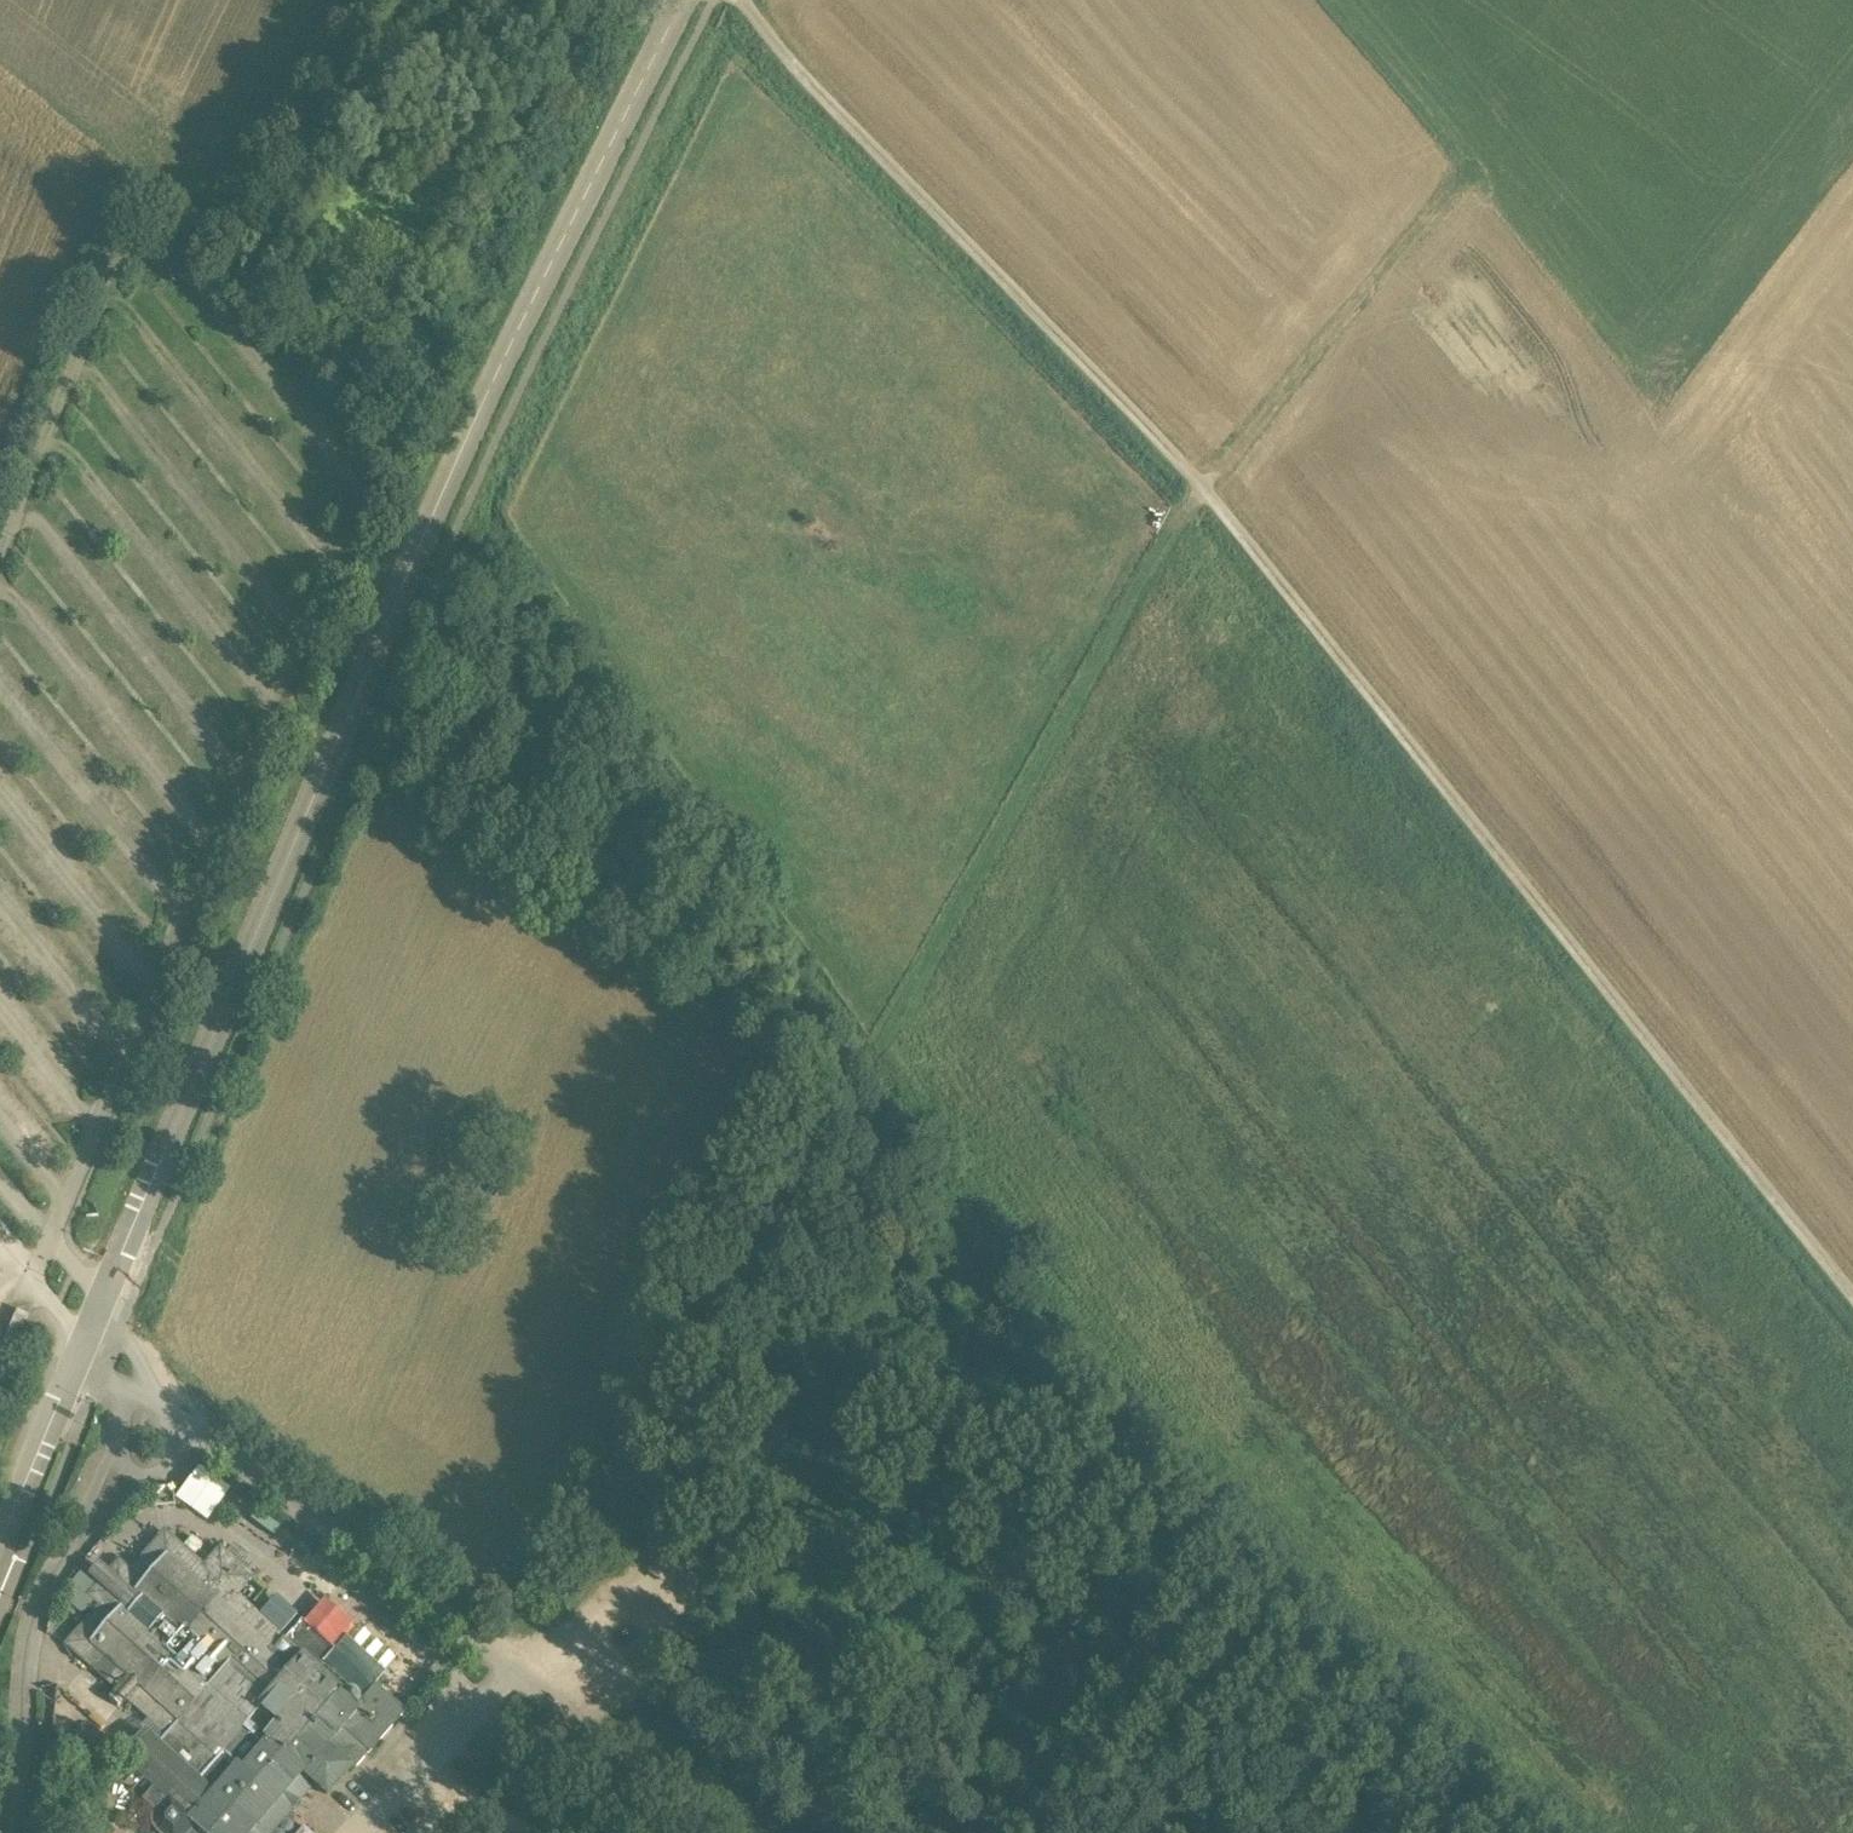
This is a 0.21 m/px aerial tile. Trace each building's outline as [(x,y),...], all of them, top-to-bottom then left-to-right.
[(229,1489),(197,1466),(175,1495),(208,1519),(229,1489)] [(220,1549),(204,1566),(166,1531),(129,1572),(118,1561),(89,1593),(101,1603),(66,1641),(115,1686),(106,1696),(115,1704),(124,1695),(163,1730),(188,1753),(198,1741),(208,1730),(223,1744),(238,1728),(270,1758),(250,1779),(232,1763),(208,1789),(194,1776),(154,1740),(142,1729),(121,1753),(126,1758),(177,1804),(190,1816),(187,1819),(203,1832),(269,1832),(315,1782),(303,1770),(359,1708),(355,1704),(314,1667),(282,1637),(234,1594),(250,1576),(220,1549)] [(332,1647),(300,1618),(282,1637),(314,1667),(332,1647)] [(374,1683),(355,1704),(359,1708),(303,1770),(315,1782),(328,1794),(404,1711),(374,1683)] [(270,1758),(238,1728),(223,1744),(208,1730),(198,1741),(213,1755),(218,1750),(232,1763),(250,1779),(270,1758)] [(198,1741),(188,1753),(163,1730),(154,1740),(194,1776),(213,1755),(198,1741)] [(104,1737),(93,1748),(101,1756),(112,1744),(104,1737)] [(177,1804),(126,1758),(114,1770),(154,1807),(165,1817),(177,1804)] [(165,1817),(154,1807),(151,1815),(152,1822),(156,1826),(150,1832),(180,1832),(177,1830),(187,1819),(190,1816),(177,1804),(165,1817)] [(187,1819),(177,1830),(180,1832),(203,1832),(187,1819)] [(297,1832),(320,1832),(309,1821),(297,1832)]
